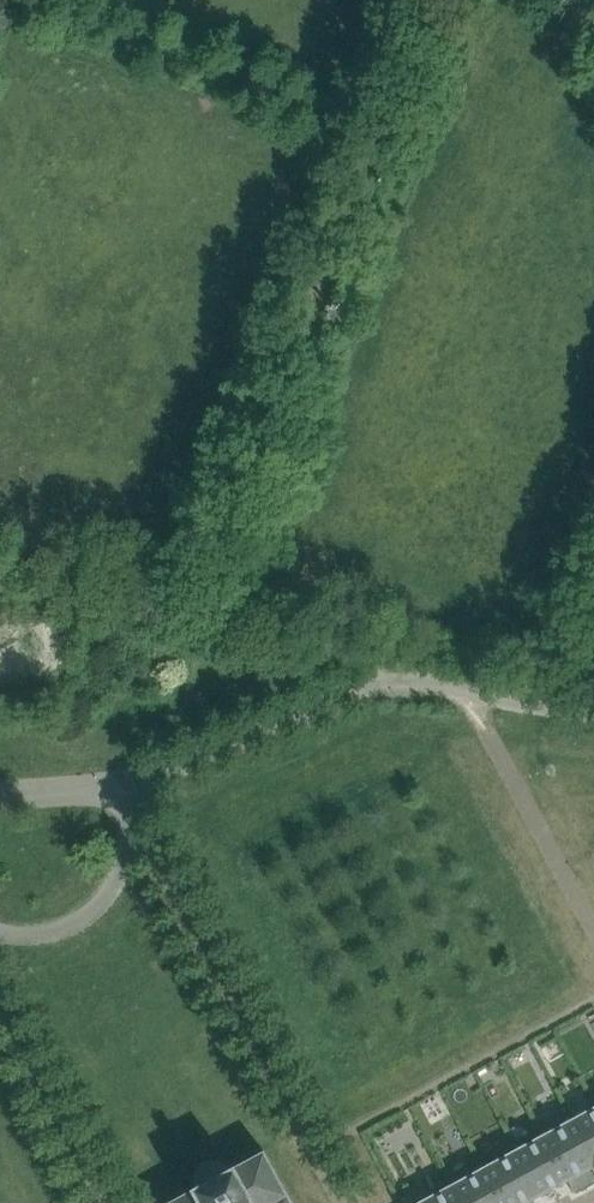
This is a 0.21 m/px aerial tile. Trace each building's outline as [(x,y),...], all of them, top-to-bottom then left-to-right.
[(417,1202),(527,1202),(569,1180),(576,1194),(593,1184),(593,1107),(417,1202)] [(265,1151),(230,1170),(228,1167),(225,1164),(222,1162),(219,1161),(216,1160),(212,1160),(209,1161),(205,1162),(203,1164),(200,1166),(198,1169),(196,1173),(196,1176),(196,1180),(196,1183),(198,1187),(168,1202),(293,1202),(265,1151)]
